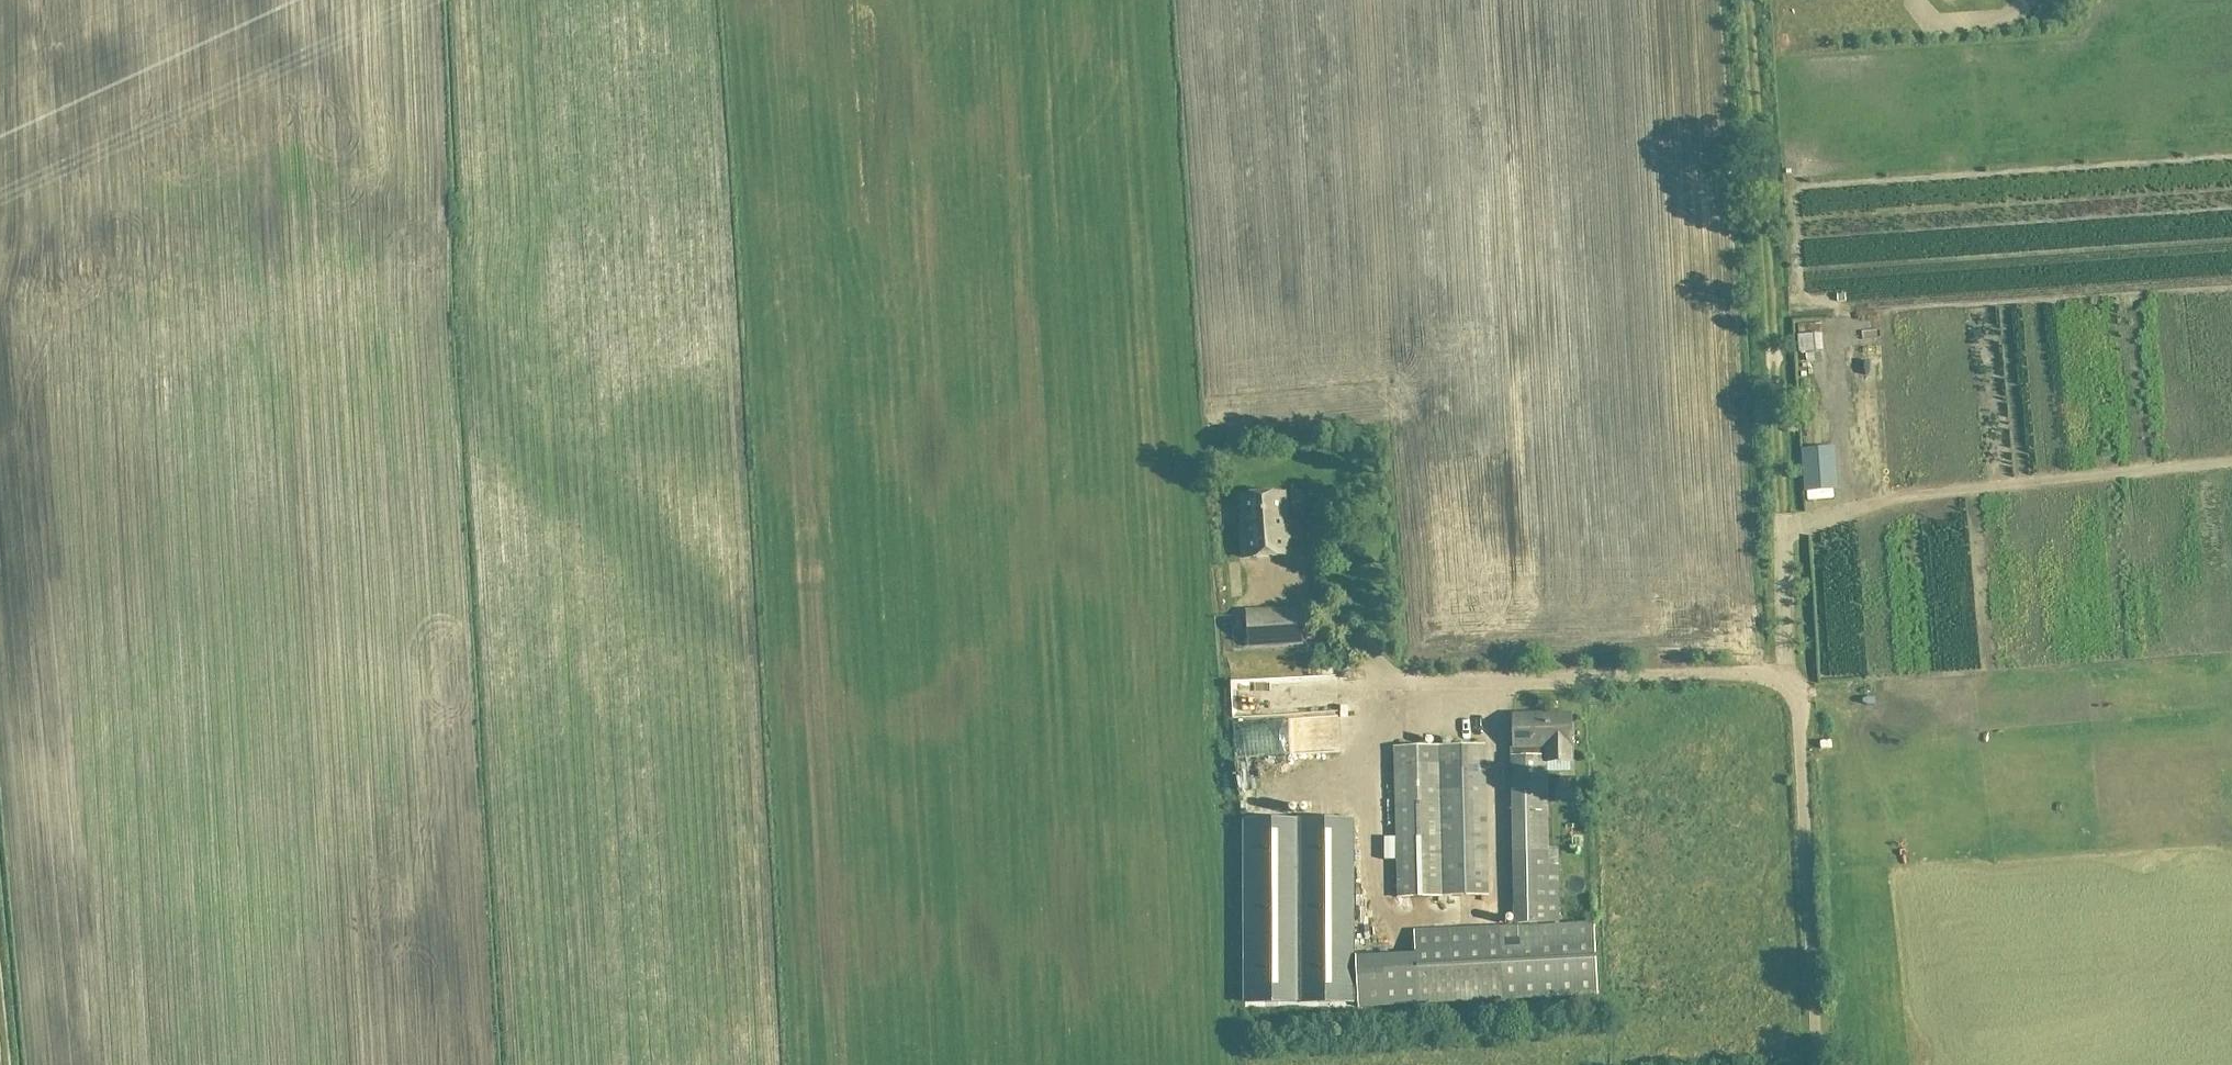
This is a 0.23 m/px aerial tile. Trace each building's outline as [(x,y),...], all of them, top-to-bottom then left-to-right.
[(1819,336),(1796,338),(1797,354),(1821,352),(1819,336)] [(1832,449),(1800,451),(1803,493),(1835,491),(1832,449)] [(1282,533),(1280,497),(1240,499),(1242,529),(1240,529),(1242,560),(1272,558),(1286,557),(1285,533),(1282,533)] [(1299,645),(1297,614),(1245,617),(1247,648),(1299,645)] [(1548,852),(1545,763),(1568,762),(1567,717),(1511,718),(1511,747),(1509,747),(1509,758),(1512,924),(1558,924),(1556,852),(1548,852)] [(1395,900),(1487,897),(1482,748),(1391,751),(1395,900)] [(1300,820),(1294,820),(1294,823),(1242,823),(1243,1004),(1352,1004),(1351,822),(1300,823),(1300,820)] [(1354,959),(1357,1010),(1596,997),(1592,923),(1412,932),(1413,956),(1354,959)]
